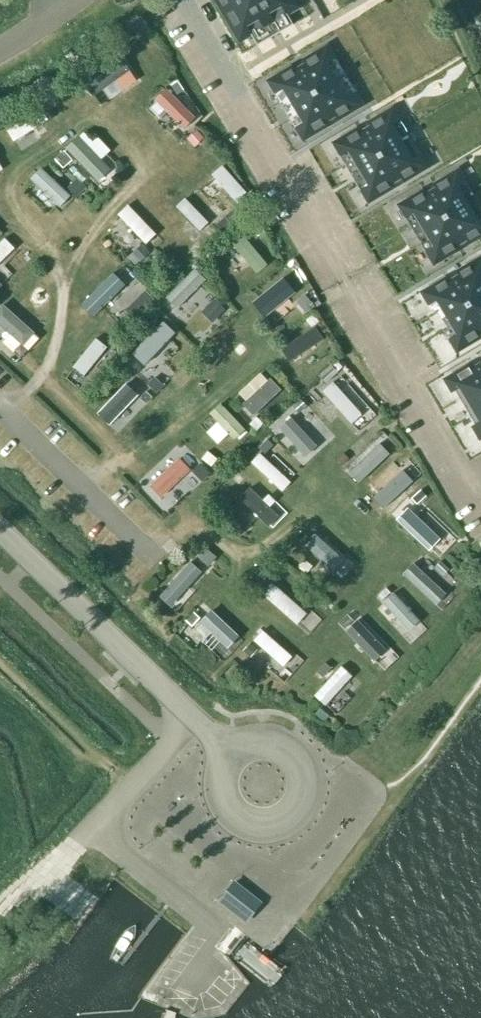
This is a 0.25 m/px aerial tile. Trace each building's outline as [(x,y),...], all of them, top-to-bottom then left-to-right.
[(241,38),(250,33),(257,46),(294,25),(286,12),(295,7),(291,0),(219,0),(241,38)] [(134,38),(148,27),(140,18),(127,28),(134,38)] [(352,95),(332,61),(336,58),(328,45),(303,60),(305,64),(295,70),(292,66),(267,81),(275,95),(279,92),(299,126),(295,129),(303,142),(328,127),(326,123),(336,117),(339,121),(364,106),(356,92),(352,95)] [(96,95),(105,88),(112,98),(140,80),(125,56),(87,81),(96,95)] [(186,131),(199,118),(169,86),(156,99),(186,131)] [(417,157),(397,123),(401,121),(393,107),(368,122),(370,127),(360,133),(358,128),(332,143),(340,157),(344,154),(364,188),(360,191),(368,204),(394,189),(391,185),(401,179),(404,183),(429,168),(421,155),(417,157)] [(47,108),(8,126),(15,141),(32,133),(34,138),(56,128),(47,108)] [(104,159),(113,150),(90,126),(67,148),(100,182),(113,169),(104,159)] [(226,163),(212,174),(236,203),(249,192),(226,163)] [(43,166),(30,181),(61,208),(74,193),(43,166)] [(462,185),(466,183),(458,169),(433,184),(436,188),(425,194),(423,190),(398,205),(406,219),(410,216),(430,250),(426,253),(434,266),(459,251),(456,247),(467,241),(469,245),(480,238),(480,216),(462,185)] [(209,226),(186,198),(177,206),(200,233),(209,226)] [(131,203),(119,215),(147,245),(160,233),(131,203)] [(245,232),(233,241),(259,272),(270,264),(245,232)] [(0,242),(0,264),(18,247),(7,235),(0,242)] [(456,271),(459,276),(448,282),(446,277),(421,292),(429,306),(433,304),(453,337),(449,340),(457,353),(480,339),(480,337),(479,334),(480,333),(480,257),(456,271)] [(193,269),(167,299),(179,309),(204,279),(193,269)] [(118,273),(91,297),(100,308),(128,283),(118,273)] [(135,275),(111,301),(132,320),(157,295),(135,275)] [(284,283),(253,308),(264,321),(295,296),(284,283)] [(217,299),(204,311),(213,321),(226,309),(217,299)] [(5,335),(25,354),(43,335),(4,300),(0,305),(0,341),(5,335)] [(164,324),(134,355),(144,365),(174,334),(164,324)] [(315,330),(281,351),(290,366),(324,345),(315,330)] [(97,337),(72,367),(83,376),(109,346),(97,337)] [(472,369),(469,365),(444,380),(452,393),(456,391),(476,425),(472,427),(480,441),(480,440),(480,363),(472,369)] [(352,424),(373,407),(344,372),(324,388),(352,424)] [(142,393),(149,387),(136,374),(129,381),(142,393)] [(272,379),(243,405),(252,416),(282,390),(272,379)] [(157,380),(151,386),(157,392),(163,386),(157,380)] [(129,382),(99,414),(110,424),(140,392),(129,382)] [(146,391),(140,398),(146,404),(152,397),(146,391)] [(210,411),(219,421),(208,430),(219,444),(232,433),(237,439),(249,429),(224,399),(210,411)] [(280,434),(292,447),(322,419),(310,406),(280,434)] [(380,442),(349,468),(360,481),(390,455),(380,442)] [(269,459),(263,454),(253,464),(283,490),(292,480),(291,478),(295,474),(273,454),(269,459)] [(178,457),(150,485),(160,495),(189,467),(178,457)] [(395,477),(368,506),(380,517),(407,489),(395,477)] [(263,499),(250,487),(239,498),(269,526),(280,515),(270,505),(275,500),(269,493),(263,499)] [(437,532),(409,507),(398,519),(426,545),(437,532)] [(342,559),(316,535),(306,545),(333,570),(342,559)] [(190,563),(163,592),(174,602),(201,573),(190,563)] [(443,594),(414,564),(404,574),(433,604),(443,594)] [(305,614),(273,585),(264,596),(296,624),(305,614)] [(420,619),(393,590),(382,600),(410,629),(420,619)] [(236,637),(208,611),(199,622),(227,647),(236,637)] [(384,650),(357,622),(346,632),(374,660),(384,650)] [(293,656),(261,628),(252,638),(284,666),(293,656)] [(343,664),(316,693),(327,703),(354,674),(343,664)] [(222,900),(247,920),(261,902),(235,883),(222,900)]
